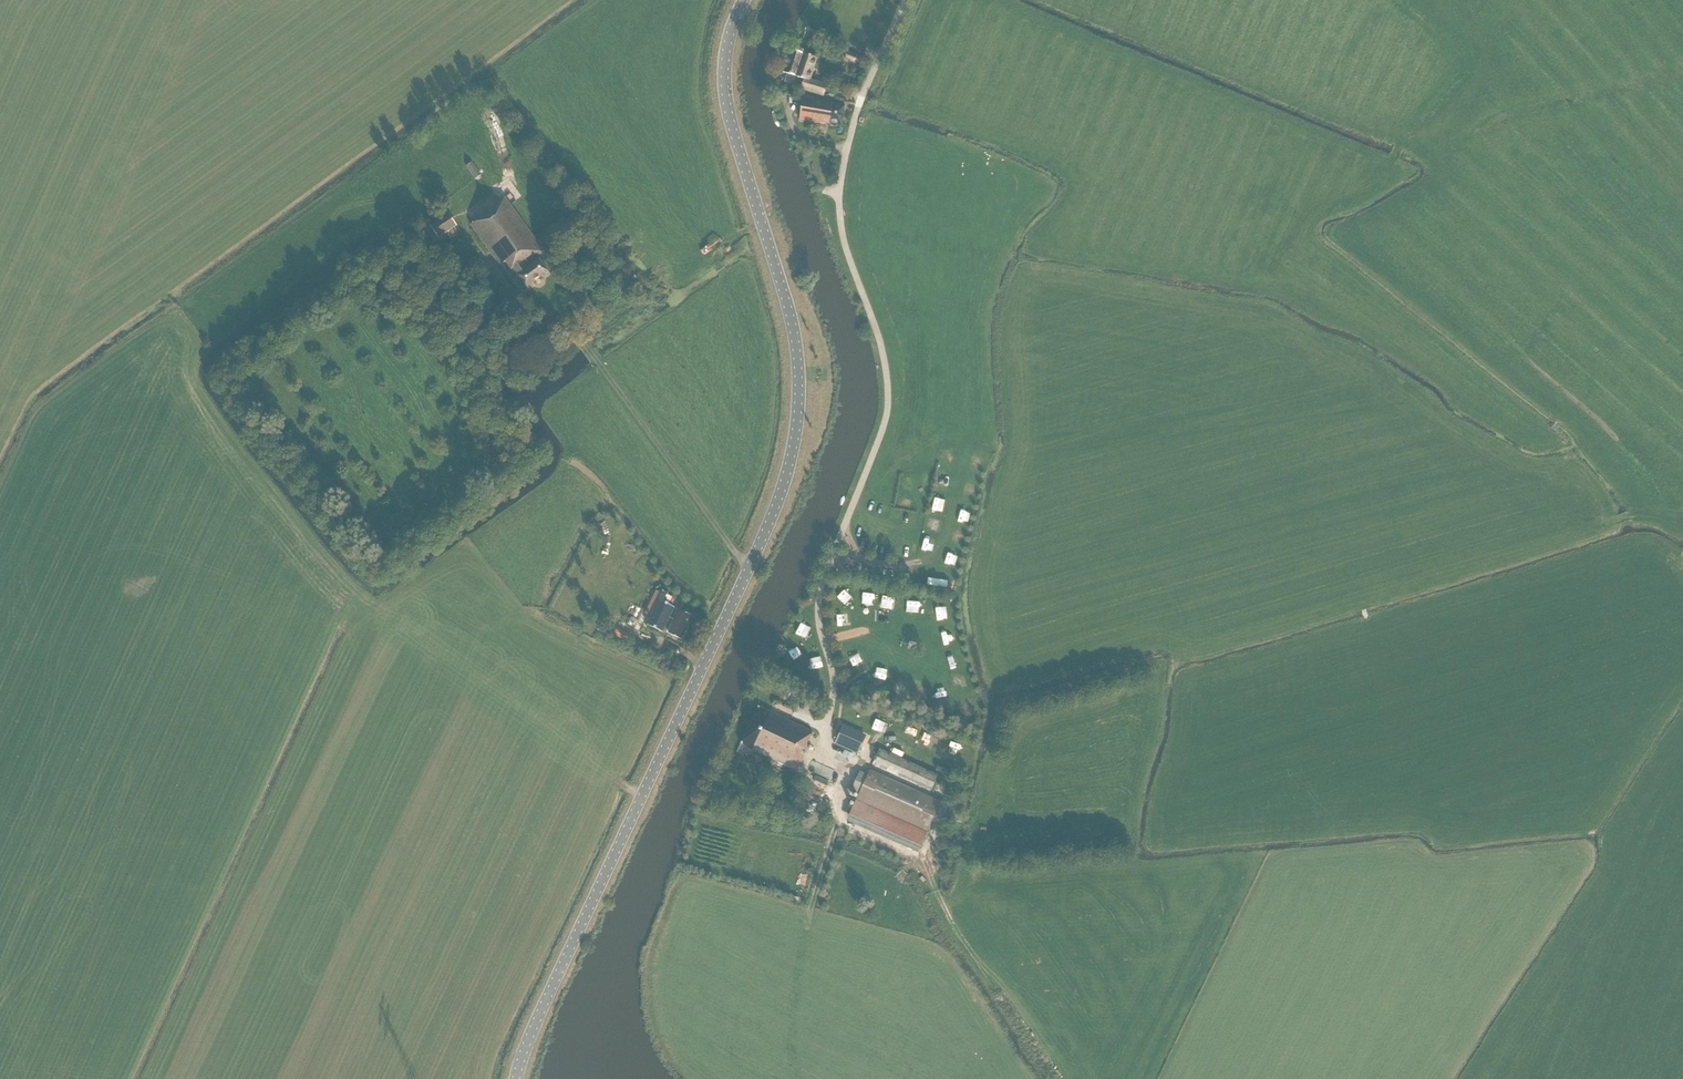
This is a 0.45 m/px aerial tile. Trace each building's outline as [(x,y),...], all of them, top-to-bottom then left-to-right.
[(785,82),(793,85),(795,80),(796,77),(804,53),(791,49),(783,73),(787,74),(785,82)] [(848,51),(845,60),(855,63),(858,55),(848,51)] [(829,86),(811,80),(818,58),(804,53),(796,77),(805,80),(801,90),(825,98),(829,86)] [(803,99),(799,120),(821,124),(821,123),(842,126),(846,106),(814,100),(814,97),(805,96),(805,99),(803,99)] [(482,174),(472,162),(466,167),(475,179),(482,174)] [(515,272),(517,275),(526,288),(548,272),(539,259),(527,268),(525,265),(544,252),(504,197),(479,216),(480,218),(470,225),(509,277),(515,272)] [(448,213),(429,226),(439,238),(446,233),(457,226),(448,213)] [(927,584),(948,586),(949,579),(928,577),(927,584)] [(648,624),(647,625),(662,632),(663,631),(681,639),(692,616),(678,609),(680,606),(673,602),(670,601),(671,599),(672,598),(657,590),(656,592),(651,602),(649,607),(653,609),(654,610),(651,617),(648,624)] [(741,744),(776,761),(797,771),(810,744),(808,743),(813,732),(758,707),(741,744)] [(858,756),(867,737),(844,726),(835,745),(858,756)] [(932,790),(939,775),(879,749),(873,764),(932,790)] [(828,768),(823,780),(829,782),(834,770),(828,768)] [(927,831),(941,801),(870,770),(868,775),(860,771),(851,791),(859,795),(847,821),(918,853),(928,832),(927,831)]
